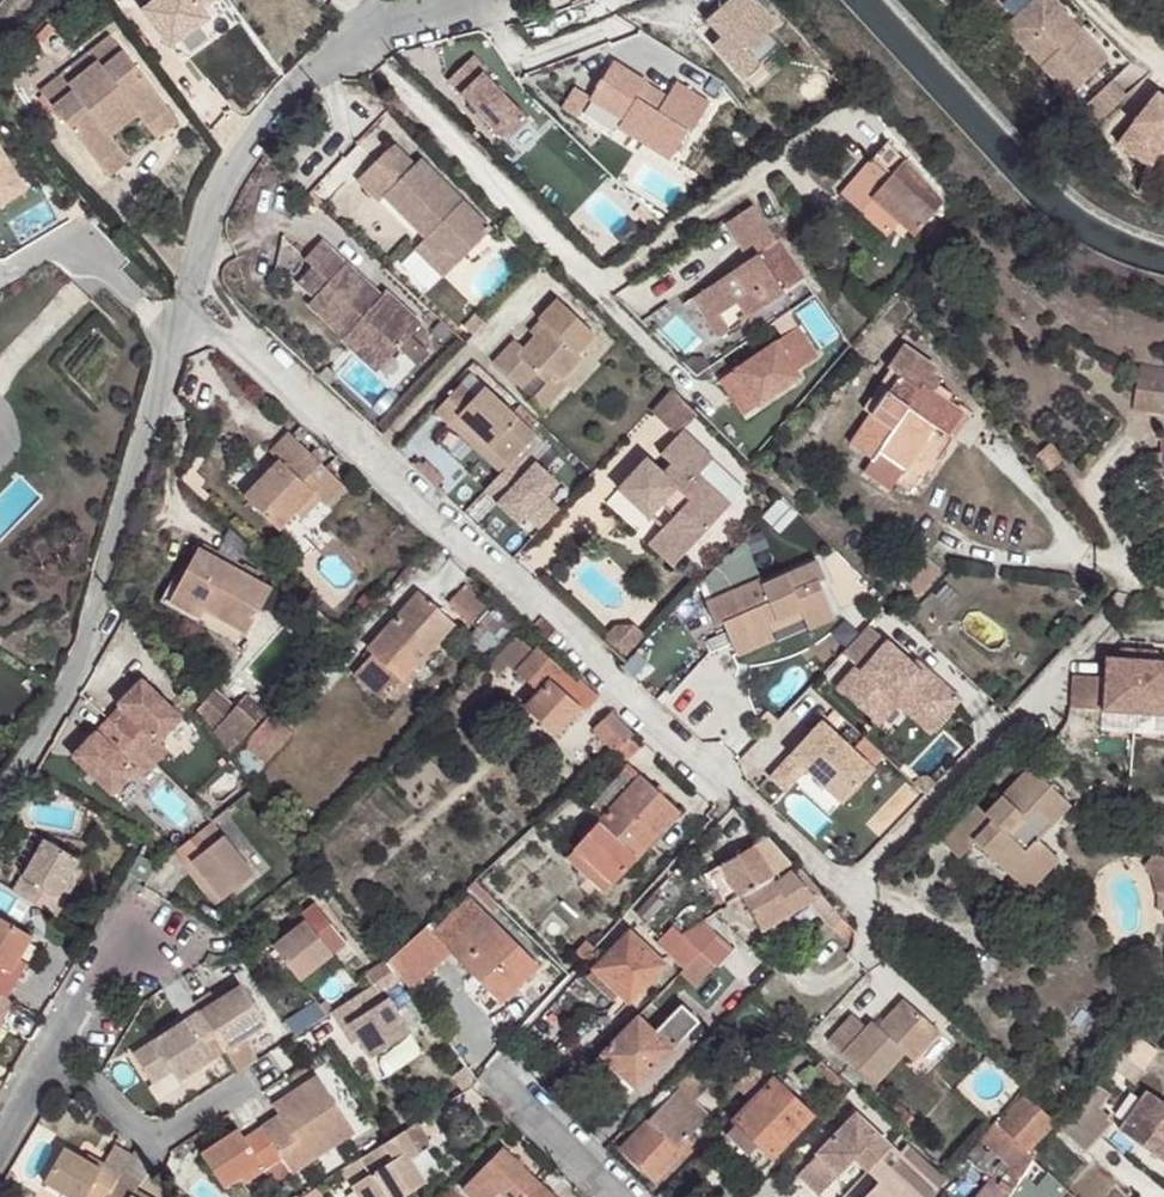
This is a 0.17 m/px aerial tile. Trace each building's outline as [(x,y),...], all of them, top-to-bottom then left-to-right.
[(709,27),(724,43),(714,52),(745,86),(782,54),(770,40),(778,32),(750,0),(739,0),(709,27)] [(1027,50),(1071,96),(1109,58),(1054,0),(1034,0),(1016,17),(1038,41),(1027,50)] [(1005,27),(1027,50),(1038,41),(1016,17),(1005,27)] [(143,131),(166,113),(109,41),(87,57),(95,67),(69,89),(61,78),(39,94),(97,168),(117,151),(108,138),(134,119),(143,131)] [(465,53),(441,79),(500,134),(521,112),(475,70),(479,65),(465,53)] [(588,101),(620,120),(617,129),(669,162),(690,135),(686,132),(710,102),(677,80),(666,95),(613,60),(588,101)] [(1127,96),(1112,80),(1083,108),(1098,124),(1127,96)] [(1160,94),(1120,143),(1152,168),(1163,153),(1163,97),(1160,94)] [(617,129),(620,120),(588,101),(584,108),(617,129)] [(175,125),(166,113),(143,131),(153,143),(175,125)] [(444,256),(457,269),(491,235),(425,167),(418,173),(392,147),(358,183),(358,184),(379,206),(384,201),(425,242),(420,247),(437,264),(444,256)] [(117,151),(97,168),(105,179),(126,163),(117,151)] [(886,152),(842,206),(865,225),(889,245),(900,231),(916,244),(944,209),(886,152)] [(719,228),(746,268),(689,305),(715,345),(800,289),(747,209),(719,228)] [(318,247),(302,265),(310,272),(297,287),(313,302),(307,309),(343,341),(341,343),(359,360),(373,345),(390,360),(396,354),(407,341),(418,330),(404,316),(398,322),(388,313),(318,247)] [(443,282),(457,269),(444,256),(437,264),(420,247),(414,253),(443,282)] [(597,338),(559,301),(540,322),(547,329),(525,351),(515,342),(493,364),(545,413),(568,389),(563,384),(584,362),(579,357),(597,338)] [(394,307),(388,313),(398,322),(404,316),(394,307)] [(462,332),(471,341),(483,328),(473,320),(462,332)] [(424,356),(407,341),(396,354),(413,368),(424,356)] [(788,341),(711,392),(722,408),(736,400),(749,419),(790,391),(785,385),(808,370),(788,341)] [(373,345),(359,360),(376,375),(390,360),(373,345)] [(869,420),(849,450),(870,465),(862,476),(890,495),(933,432),(947,441),(963,419),(945,407),(930,397),(934,392),(940,383),(931,378),(934,372),(904,352),(888,375),(889,375),(898,382),(888,398),(885,397),(869,420)] [(1163,379),(1163,363),(1138,361),(1136,378),(1163,379)] [(898,382),(889,375),(863,414),(869,420),(885,397),(888,398),(898,382)] [(460,388),(475,402),(484,390),(470,377),(460,388)] [(1136,378),(1133,410),(1163,413),(1163,379),(1136,378)] [(435,414),(451,429),(459,419),(510,466),(512,467),(537,439),(484,390),(475,402),(460,388),(435,414)] [(934,392),(930,397),(945,407),(949,402),(934,392)] [(692,421),(667,399),(648,420),(673,443),(678,437),(692,421)] [(749,419),(736,400),(722,408),(736,428),(749,419)] [(459,419),(451,429),(503,474),(509,467),(510,466),(459,419)] [(316,495),(321,501),(325,506),(345,487),(292,431),(273,449),(282,461),(246,494),(279,529),(298,512),(316,495)] [(656,536),(682,560),(705,535),(725,511),(694,482),(710,467),(678,437),(673,443),(655,462),(665,471),(657,480),(641,467),(614,498),(643,525),(659,508),(671,520),(656,536)] [(537,439),(512,467),(510,468),(523,480),(550,450),(537,439)] [(1049,442),(1030,457),(1044,474),(1061,459),(1049,442)] [(427,463),(418,472),(437,489),(445,481),(427,463)] [(545,501),(523,480),(510,468),(509,467),(503,474),(485,493),(497,505),(495,506),(517,527),(525,519),(540,533),(546,526),(533,514),(545,501)] [(304,517),(321,501),(316,495),(298,512),(304,517)] [(670,573),(682,560),(656,536),(643,550),(670,573)] [(274,590),(203,553),(173,607),(205,624),(210,614),(251,636),(274,590)] [(934,575),(913,553),(893,574),(916,595),(934,575)] [(759,582),(706,606),(716,629),(723,626),(737,658),(773,641),(767,627),(800,612),(808,631),(834,619),(818,584),(824,581),(816,563),(762,588),(759,582)] [(489,611),(462,586),(448,600),(475,625),(489,611)] [(403,678),(405,675),(452,624),(420,594),(369,648),(371,649),(403,678)] [(869,628),(842,656),(856,668),(838,690),(873,720),(897,693),(936,727),(960,700),(917,661),(913,666),(869,628)] [(506,665),(514,673),(535,651),(515,631),(488,660),(500,671),(506,665)] [(614,632),(606,641),(625,659),(642,640),(633,631),(614,632)] [(403,678),(371,649),(352,670),(383,699),(403,678)] [(1125,650),(1124,659),(1142,661),(1143,652),(1125,650)] [(514,673),(537,693),(558,671),(535,651),(514,673)] [(1160,654),(1143,652),(1142,661),(1160,663),(1160,654)] [(1104,712),(1137,715),(1163,717),(1163,663),(1160,663),(1142,661),(1124,659),(1109,658),(1107,678),(1104,710),(1104,712)] [(588,711),(597,703),(576,682),(573,684),(558,671),(537,693),(523,708),(555,737),(580,711),(588,711)] [(1104,710),(1107,678),(1076,675),(1073,708),(1104,710)] [(118,707),(105,720),(152,764),(165,749),(156,741),(178,718),(134,676),(111,700),(118,707)] [(476,686),(466,677),(453,692),(462,701),(476,686)] [(218,691),(197,716),(229,758),(238,749),(262,723),(240,705),(238,708),(218,691)] [(897,693),(873,720),(879,726),(898,705),(931,733),(936,727),(897,693)] [(248,696),(240,705),(262,723),(262,722),(270,714),(248,696)] [(270,714),(262,722),(266,726),(283,740),(293,729),(273,711),(270,714)] [(629,742),(630,740),(608,718),(591,732),(613,756),(629,742)] [(138,778),(152,764),(105,720),(70,757),(109,795),(131,771),(138,778)] [(229,758),(247,782),(260,768),(242,754),(266,726),(262,722),(262,723),(238,749),(229,758)] [(821,725),(791,758),(806,773),(842,805),(873,771),(821,725)] [(242,754),(260,768),(283,740),(266,726),(242,754)] [(629,742),(613,756),(620,765),(636,750),(629,742)] [(791,758),(771,781),(786,795),(806,773),(791,758)] [(1072,806),(1031,766),(985,815),(978,808),(943,844),(960,862),(975,845),(1028,894),(1060,858),(1038,839),(1027,852),(1011,837),(1038,809),(1053,824),(1072,806)] [(599,823),(638,781),(623,768),(585,810),(599,823)] [(181,836),(204,815),(166,773),(143,794),(181,836)] [(677,816),(638,781),(599,823),(577,847),(614,882),(677,816)] [(1011,837),(1027,852),(1038,839),(1053,824),(1038,809),(1011,837)] [(213,820),(205,826),(217,843),(225,836),(213,820)] [(193,863),(223,901),(253,875),(225,836),(217,843),(205,826),(173,851),(187,867),(193,863)] [(45,841),(13,891),(56,917),(66,901),(58,895),(78,860),(45,841)] [(720,869),(700,876),(714,899),(723,893),(733,906),(740,902),(784,875),(792,869),(764,842),(720,869)] [(605,893),(614,882),(577,847),(567,859),(605,893)] [(1163,915),(1163,861),(1152,850),(1136,868),(1143,874),(1148,880),(1151,889),(1154,899),(1156,914),(1163,915)] [(218,907),(223,901),(193,863),(187,867),(218,907)] [(787,879),(784,875),(740,902),(760,934),(808,906),(830,928),(841,919),(820,899),(814,902),(791,877),(787,879)] [(653,893),(634,916),(639,922),(642,917),(646,922),(662,901),(653,893)] [(270,948),(298,982),(332,953),(323,941),(337,931),(317,904),(300,916),(304,923),(270,948)] [(434,938),(446,948),(479,916),(466,904),(432,936),(434,938)] [(634,916),(629,913),(624,919),(653,946),(657,940),(642,926),(639,922),(634,916)] [(479,916),(446,948),(443,952),(445,955),(471,980),(497,1004),(531,967),(479,916)] [(6,1000),(18,976),(12,973),(32,938),(0,919),(0,996),(6,1000)] [(701,925),(683,936),(702,954),(719,937),(701,925)] [(671,927),(657,940),(687,969),(694,962),(702,954),(683,936),(671,927)] [(616,994),(625,1002),(627,1004),(664,967),(630,933),(594,971),(616,994)] [(694,962),(687,969),(682,975),(699,991),(721,968),(723,970),(740,952),(722,935),(719,937),(702,954),(694,962)] [(443,952),(446,948),(434,938),(405,964),(418,978),(445,955),(443,952)] [(414,1032),(380,980),(336,1008),(370,1059),(414,1032)] [(197,1014),(198,1014),(214,1039),(223,1054),(235,1071),(251,1060),(240,1043),(267,1025),(241,985),(217,1001),(212,994),(193,1006),(197,1014)] [(612,1016),(625,1002),(616,994),(603,1008),(612,1016)] [(11,1002),(6,1000),(0,996),(0,1019),(11,1002)] [(941,1035),(904,1002),(879,1030),(871,1023),(867,1029),(852,1016),(828,1043),(877,1088),(905,1057),(915,1065),(941,1035)] [(681,1011),(655,1037),(671,1053),(698,1027),(681,1011)] [(198,1014),(197,1014),(133,1055),(152,1084),(172,1071),(179,1082),(223,1054),(214,1039),(198,1014)] [(638,1020),(599,1058),(602,1060),(620,1077),(634,1090),(671,1053),(655,1037),(638,1020)] [(803,1046),(784,1029),(778,1035),(797,1052),(803,1046)] [(1115,1052),(1105,1066),(1128,1082),(1130,1084),(1152,1054),(1133,1037),(1115,1052)] [(734,1083),(749,1099),(777,1071),(762,1056),(734,1083)] [(620,1077),(602,1060),(591,1070),(609,1087),(620,1077)] [(672,1081),(693,1102),(712,1083),(690,1062),(672,1081)] [(818,1069),(819,1069),(814,1063),(803,1074),(812,1083),(813,1082),(822,1073),(818,1069)] [(845,1083),(823,1064),(819,1069),(818,1069),(822,1073),(825,1075),(826,1074),(841,1087),(845,1083)] [(261,1128),(291,1173),(354,1132),(317,1077),(272,1107),(279,1116),(261,1128)] [(778,1079),(773,1083),(780,1089),(784,1085),(778,1079)] [(1093,1080),(1067,1112),(1071,1115),(1098,1137),(1112,1120),(1097,1107),(1109,1094),(1093,1080)] [(672,1081),(649,1104),(656,1111),(620,1147),(655,1182),(692,1143),(688,1138),(709,1117),(693,1102),(672,1081)] [(784,1085),(780,1089),(789,1098),(797,1091),(788,1082),(784,1085)] [(793,1102),(802,1111),(822,1091),(813,1082),(812,1083),(793,1102)] [(736,1125),(756,1145),(771,1159),(812,1120),(802,1111),(793,1102),(789,1098),(780,1089),(773,1083),(733,1123),(736,1125)] [(471,1088),(455,1098),(462,1108),(478,1098),(471,1088)] [(1141,1093),(1113,1131),(1163,1166),(1163,1109),(1141,1093)] [(995,1181),(983,1196),(1008,1196),(1022,1178),(1033,1163),(1037,1157),(1031,1151),(1051,1126),(1024,1101),(999,1129),(995,1126),(982,1143),(1014,1172),(1002,1188),(995,1181)] [(1067,1112),(1054,1128),(1084,1154),(1098,1137),(1071,1115),(1067,1112)] [(892,1153),(858,1119),(800,1179),(819,1196),(823,1196),(858,1164),(869,1176),(892,1153)] [(416,1123),(402,1131),(418,1158),(434,1150),(416,1123)] [(745,1156),(756,1145),(736,1125),(725,1136),(745,1156)] [(273,1186),(291,1173),(261,1128),(245,1139),(238,1130),(201,1155),(223,1189),(259,1165),(273,1186)] [(402,1131),(386,1141),(350,1165),(358,1178),(366,1173),(368,1178),(351,1189),(355,1196),(407,1196),(427,1185),(412,1162),(418,1158),(402,1131)] [(982,1143),(969,1159),(995,1181),(1002,1188),(1014,1172),(982,1143)] [(104,1164),(120,1174),(130,1157),(113,1147),(104,1164)] [(116,1181),(120,1174),(104,1164),(100,1170),(83,1160),(65,1149),(45,1184),(67,1196),(106,1196),(116,1181)] [(502,1196),(527,1196),(537,1187),(500,1150),(462,1191),(468,1196),(494,1196),(497,1193),(502,1196)] [(892,1153),(869,1176),(881,1188),(872,1196),(935,1196),(946,1185),(908,1152),(900,1160),(892,1153)] [(100,1170),(104,1164),(87,1154),(83,1160),(100,1170)] [(332,1194),(358,1178),(350,1165),(324,1181),(332,1194)] [(7,1171),(0,1185),(0,1193),(2,1194),(13,1176),(7,1171)] [(1045,1174),(1035,1188),(1022,1178),(1008,1196),(1070,1196),(1045,1174)] [(136,1192),(116,1181),(106,1196),(133,1196),(136,1192)] [(527,1196),(548,1196),(537,1187),(527,1196)]
